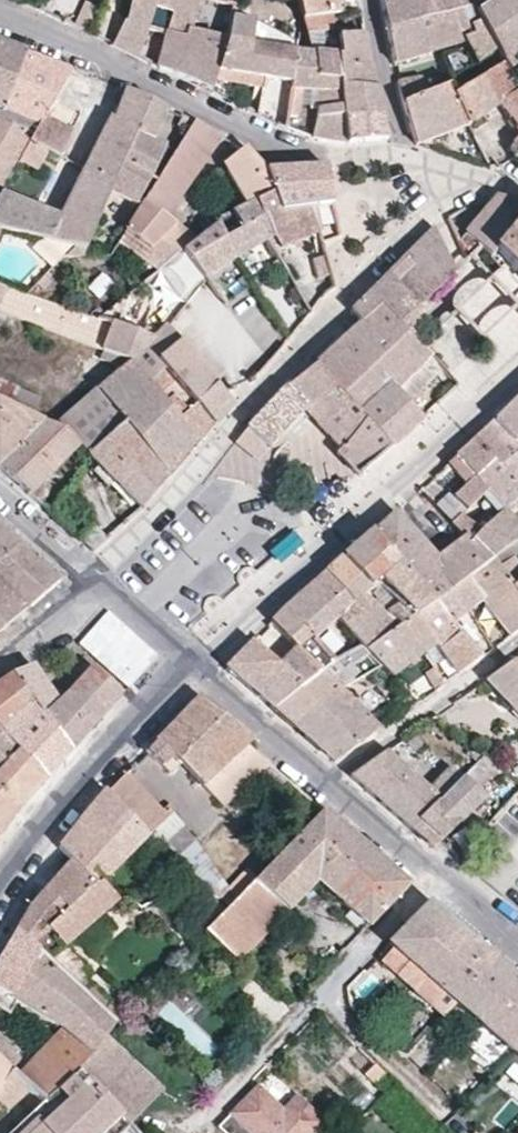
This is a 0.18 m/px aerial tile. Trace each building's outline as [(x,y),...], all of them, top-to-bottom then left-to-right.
[(130,26),(127,26),(116,50),(144,63),(159,33),(172,35),(171,39),(184,44),(196,4),(185,0),(138,0),(130,26)] [(196,4),(208,9),(212,0),(185,0),(196,4)] [(208,9),(226,16),(229,0),(212,0),(208,9)] [(301,22),(330,18),(360,12),(359,6),(334,11),(332,0),(297,0),(301,22)] [(415,22),(476,1),(480,10),(488,4),(485,0),(380,0),(388,32),(415,22)] [(488,4),(480,10),(500,48),(502,51),(511,68),(517,62),(517,0),(494,0),(488,4)] [(427,52),(443,46),(477,32),(480,40),(470,44),(478,61),(485,57),(500,48),(480,10),(476,1),(415,22),(427,52)] [(208,9),(196,4),(184,44),(171,39),(162,70),(177,76),(212,93),(225,23),(226,16),(208,9)] [(302,29),(304,36),(332,30),(330,18),(301,22),(302,29)] [(388,32),(394,63),(427,52),(415,22),(388,32)] [(257,77),(263,79),(262,86),(258,119),(286,134),(293,71),(295,54),(251,48),(251,25),(225,23),(212,93),(241,109),(245,84),(247,77),(257,77)] [(365,34),(350,37),(353,59),(369,60),(365,34)] [(340,61),(343,84),(375,87),(369,66),(369,60),(353,59),(350,37),(342,38),(343,59),(340,61)] [(2,193),(20,161),(30,144),(42,121),(5,107),(12,89),(25,52),(0,43),(0,196),(2,193)] [(478,61),(470,44),(446,54),(444,56),(453,78),(478,61)] [(505,103),(517,122),(517,79),(511,68),(502,51),(487,59),(492,67),(492,69),(457,92),(467,116),(471,124),(505,103)] [(72,70),(25,52),(12,89),(5,107),(42,121),(44,120),(56,98),(72,70)] [(295,54),(293,71),(286,134),(321,145),(346,147),(349,146),(343,84),(340,61),(308,56),(295,54)] [(247,77),(245,84),(255,85),(262,86),(263,79),(257,77),(247,77)] [(255,85),(245,84),(241,109),(251,114),(255,85)] [(343,84),(349,146),(389,143),(375,87),(343,84)] [(404,106),(419,100),(414,84),(400,90),(404,106)] [(457,92),(454,86),(419,100),(404,106),(418,145),(471,124),(467,116),(457,92)] [(116,119),(112,120),(88,171),(118,184),(153,104),(127,91),(116,119)] [(153,104),(118,184),(89,249),(103,249),(119,229),(123,227),(133,200),(140,202),(167,146),(150,138),(164,110),(153,104)] [(173,125),(188,132),(193,124),(178,116),(173,125)] [(45,151),(61,159),(73,131),(44,120),(42,121),(30,144),(45,151)] [(200,240),(167,218),(197,174),(221,137),(193,124),(188,132),(178,146),(161,176),(126,232),(122,238),(149,253),(139,263),(156,273),(189,248),(200,240)] [(20,161),(36,169),(45,151),(30,144),(20,161)] [(244,148),(224,166),(247,206),(256,201),(272,193),(265,175),(268,173),(247,150),(244,148)] [(272,193),(281,210),(315,206),(337,204),(328,169),(268,173),(265,175),(272,193)] [(65,218),(2,193),(0,196),(0,229),(5,232),(11,234),(78,248),(70,259),(86,257),(89,249),(118,184),(88,171),(65,218)] [(325,245),(315,206),(281,210),(272,193),(256,201),(272,235),(267,239),(270,243),(277,253),(308,238),(312,248),(325,245)] [(498,198),(467,236),(479,250),(482,247),(491,256),(517,224),(517,201),(498,198)] [(235,213),(243,229),(230,239),(242,257),(267,239),(272,235),(256,201),(247,206),(235,213)] [(491,256),(517,283),(517,224),(491,256)] [(201,244),(205,251),(196,256),(211,278),(242,257),(230,239),(220,225),(209,231),(201,238),(201,241),(201,244)] [(424,317),(417,309),(453,274),(433,231),(372,292),(409,331),(424,317)] [(467,236),(458,244),(466,262),(479,250),(467,236)] [(139,263),(149,253),(122,238),(116,249),(139,263)] [(242,257),(245,263),(265,249),(264,246),(270,243),(267,239),(242,257)] [(326,254),(318,255),(323,275),(331,274),(326,254)] [(245,263),(242,257),(211,278),(216,283),(221,280),(245,263)] [(19,314),(131,360),(147,346),(169,373),(218,426),(235,408),(229,396),(168,325),(156,337),(101,316),(92,313),(35,293),(0,280),(0,308),(19,314)] [(365,322),(320,364),(395,446),(425,419),(411,403),(431,384),(417,368),(422,363),(427,359),(432,355),(409,331),(372,292),(354,311),(365,322)] [(114,306),(107,302),(92,313),(101,316),(114,306)] [(247,309),(239,315),(274,360),(286,345),(266,320),(259,324),(247,309)] [(89,453),(125,423),(138,437),(172,478),(204,441),(155,388),(169,373),(147,346),(131,360),(55,425),(67,430),(80,444),(89,453)] [(422,363),(417,368),(431,384),(437,380),(422,363)] [(311,415),(339,447),(336,452),(359,477),(395,446),(320,364),(287,389),(250,427),(269,448),(288,429),(306,409),(311,415)] [(169,373),(155,388),(204,441),(218,426),(169,373)] [(491,419),(509,442),(517,433),(517,393),(491,419)] [(43,420),(0,402),(0,465),(43,420)] [(495,465),(515,449),(509,442),(491,419),(453,454),(471,475),(464,482),(449,495),(463,508),(478,494),(482,489),(501,472),(495,465)] [(43,420),(0,465),(0,469),(29,494),(80,444),(67,430),(55,425),(43,420)] [(250,427),(233,444),(253,464),(269,448),(250,427)] [(509,442),(515,449),(495,465),(501,472),(482,489),(500,509),(517,493),(517,433),(509,442)] [(93,551),(145,508),(172,478),(138,437),(55,514),(93,551)] [(471,475),(453,454),(446,460),(464,482),(471,475)] [(449,521),(458,513),(463,508),(449,495),(444,489),(431,501),(449,521)] [(500,509),(482,489),(478,494),(495,513),(500,509)] [(434,556),(392,509),(368,530),(431,600),(450,586),(430,560),(434,556)] [(517,535),(517,530),(500,509),(495,513),(484,522),(477,528),(467,538),(487,558),(489,557),(517,535)] [(458,513),(449,521),(448,522),(461,536),(463,535),(467,538),(477,528),(458,513)] [(60,583),(0,530),(0,583),(30,608),(60,583)] [(357,643),(361,647),(410,614),(431,600),(368,530),(322,570),(349,601),(333,615),(357,643)] [(450,586),(452,585),(487,558),(467,538),(463,535),(461,536),(434,556),(430,560),(450,586)] [(510,553),(494,564),(510,586),(517,580),(517,564),(510,553)] [(510,586),(494,564),(489,557),(487,558),(452,585),(467,605),(478,597),(506,634),(517,625),(517,597),(510,586)] [(349,601),(322,570),(282,605),(312,635),(333,615),(349,601)] [(510,586),(517,597),(517,580),(510,586)] [(30,608),(0,583),(0,634),(30,608)] [(467,605),(452,585),(450,586),(431,600),(448,619),(467,605)] [(384,610),(398,599),(387,588),(373,601),(384,610)] [(448,619),(431,600),(410,614),(430,643),(436,647),(453,672),(478,655),(448,619)] [(268,620),(292,644),(317,668),(332,657),(312,635),(282,605),(268,620)] [(388,674),(430,643),(410,614),(361,647),(377,664),(388,674)] [(298,683),(275,662),(249,639),(223,665),(270,706),(298,683)] [(374,728),(335,689),(377,664),(361,647),(357,643),(332,657),(317,668),(298,683),(270,706),(331,759),(374,728)] [(317,668),(292,644),(275,662),(298,683),(317,668)] [(512,662),(486,681),(517,715),(517,668),(512,662)] [(35,705),(72,751),(123,694),(93,667),(56,696),(33,668),(12,675),(35,705)] [(443,686),(434,669),(426,674),(435,691),(443,686)] [(5,735),(35,705),(12,675),(0,684),(0,730),(5,735)] [(253,738),(200,695),(147,751),(162,765),(172,756),(202,785),(247,743),(253,738)] [(408,702),(413,709),(420,704),(413,697),(408,702)] [(13,745),(22,758),(0,775),(0,836),(24,804),(65,759),(72,751),(35,705),(5,735),(13,745)] [(22,758),(13,745),(5,735),(0,730),(0,775),(22,758)] [(267,761),(247,743),(202,785),(221,804),(240,788),(251,777),(267,761)] [(430,791),(385,752),(350,776),(413,831),(441,801),(430,791)] [(500,770),(484,756),(475,766),(490,780),(500,770)] [(490,780),(475,766),(463,778),(477,792),(490,780)] [(132,777),(135,773),(131,769),(127,773),(132,777)] [(441,801),(462,779),(451,769),(430,791),(441,801)] [(142,788),(123,807),(151,834),(173,813),(132,777),(127,773),(126,775),(142,788)] [(280,773),(277,778),(287,786),(290,782),(280,773)] [(142,788),(126,775),(108,793),(123,807),(142,788)] [(240,788),(244,792),(256,781),(251,777),(240,788)] [(462,779),(441,801),(413,831),(434,849),(484,798),(477,792),(463,778),(462,779)] [(96,884),(112,871),(151,834),(123,807),(108,793),(105,790),(99,797),(59,846),(72,860),(96,884)] [(253,882),(286,911),(316,880),(336,897),(375,855),(323,810),(266,868),(253,882)] [(257,857),(238,877),(189,829),(173,813),(151,834),(160,843),(165,847),(173,855),(228,908),(253,882),(266,868),(257,857)] [(165,847),(160,843),(151,851),(156,856),(165,847)] [(156,856),(164,864),(173,855),(165,847),(156,856)] [(375,855),(336,897),(368,925),(408,884),(375,855)] [(81,955),(69,942),(76,936),(121,897),(111,887),(119,879),(112,871),(96,884),(72,860),(33,899),(16,930),(62,973),(81,955)] [(286,911),(253,882),(228,908),(206,930),(239,959),(252,947),(270,928),(286,911)] [(429,898),(387,944),(408,963),(399,972),(418,989),(427,978),(443,992),(455,1003),(496,957),(429,898)] [(62,973),(16,930),(0,957),(0,1009),(7,1013),(15,1004),(58,1030),(91,1052),(102,1040),(115,1025),(99,1010),(74,985),(62,973)] [(387,944),(379,954),(399,972),(408,963),(387,944)] [(260,954),(252,947),(239,959),(247,967),(260,954)] [(334,953),(329,958),(333,962),(338,956),(334,953)] [(91,967),(81,955),(62,973),(74,985),(81,979),(91,967)] [(477,1022),(512,1053),(517,1059),(517,977),(496,957),(455,1003),(477,1022)] [(427,978),(418,989),(434,1003),(443,992),(427,978)] [(81,979),(74,985),(99,1010),(106,1002),(81,979)] [(115,1025),(121,1017),(106,1002),(99,1010),(115,1025)] [(455,1003),(446,1012),(468,1031),(477,1022),(455,1003)] [(468,1031),(462,1039),(497,1070),(512,1053),(477,1022),(468,1031)] [(91,1052),(58,1030),(14,1076),(19,1082),(40,1102),(76,1069),(91,1052)] [(7,1069),(19,1056),(0,1038),(0,1062),(7,1069)] [(91,1052),(76,1069),(124,1122),(127,1126),(161,1091),(102,1040),(91,1052)] [(365,1055),(362,1051),(356,1056),(361,1060),(365,1055)] [(2,1101),(19,1082),(14,1076),(7,1069),(0,1062),(0,1103),(2,1101)] [(67,1117),(81,1132),(112,1132),(124,1122),(76,1069),(40,1102),(19,1082),(2,1101),(10,1109),(20,1118),(34,1132),(48,1132),(67,1117)] [(257,1090),(230,1119),(245,1132),(318,1132),(320,1130),(292,1104),(283,1114),(257,1090)] [(67,1117),(48,1132),(81,1132),(67,1117)] [(20,1118),(5,1132),(34,1132),(20,1118)] [(127,1126),(124,1122),(112,1132),(134,1132),(127,1126)]
